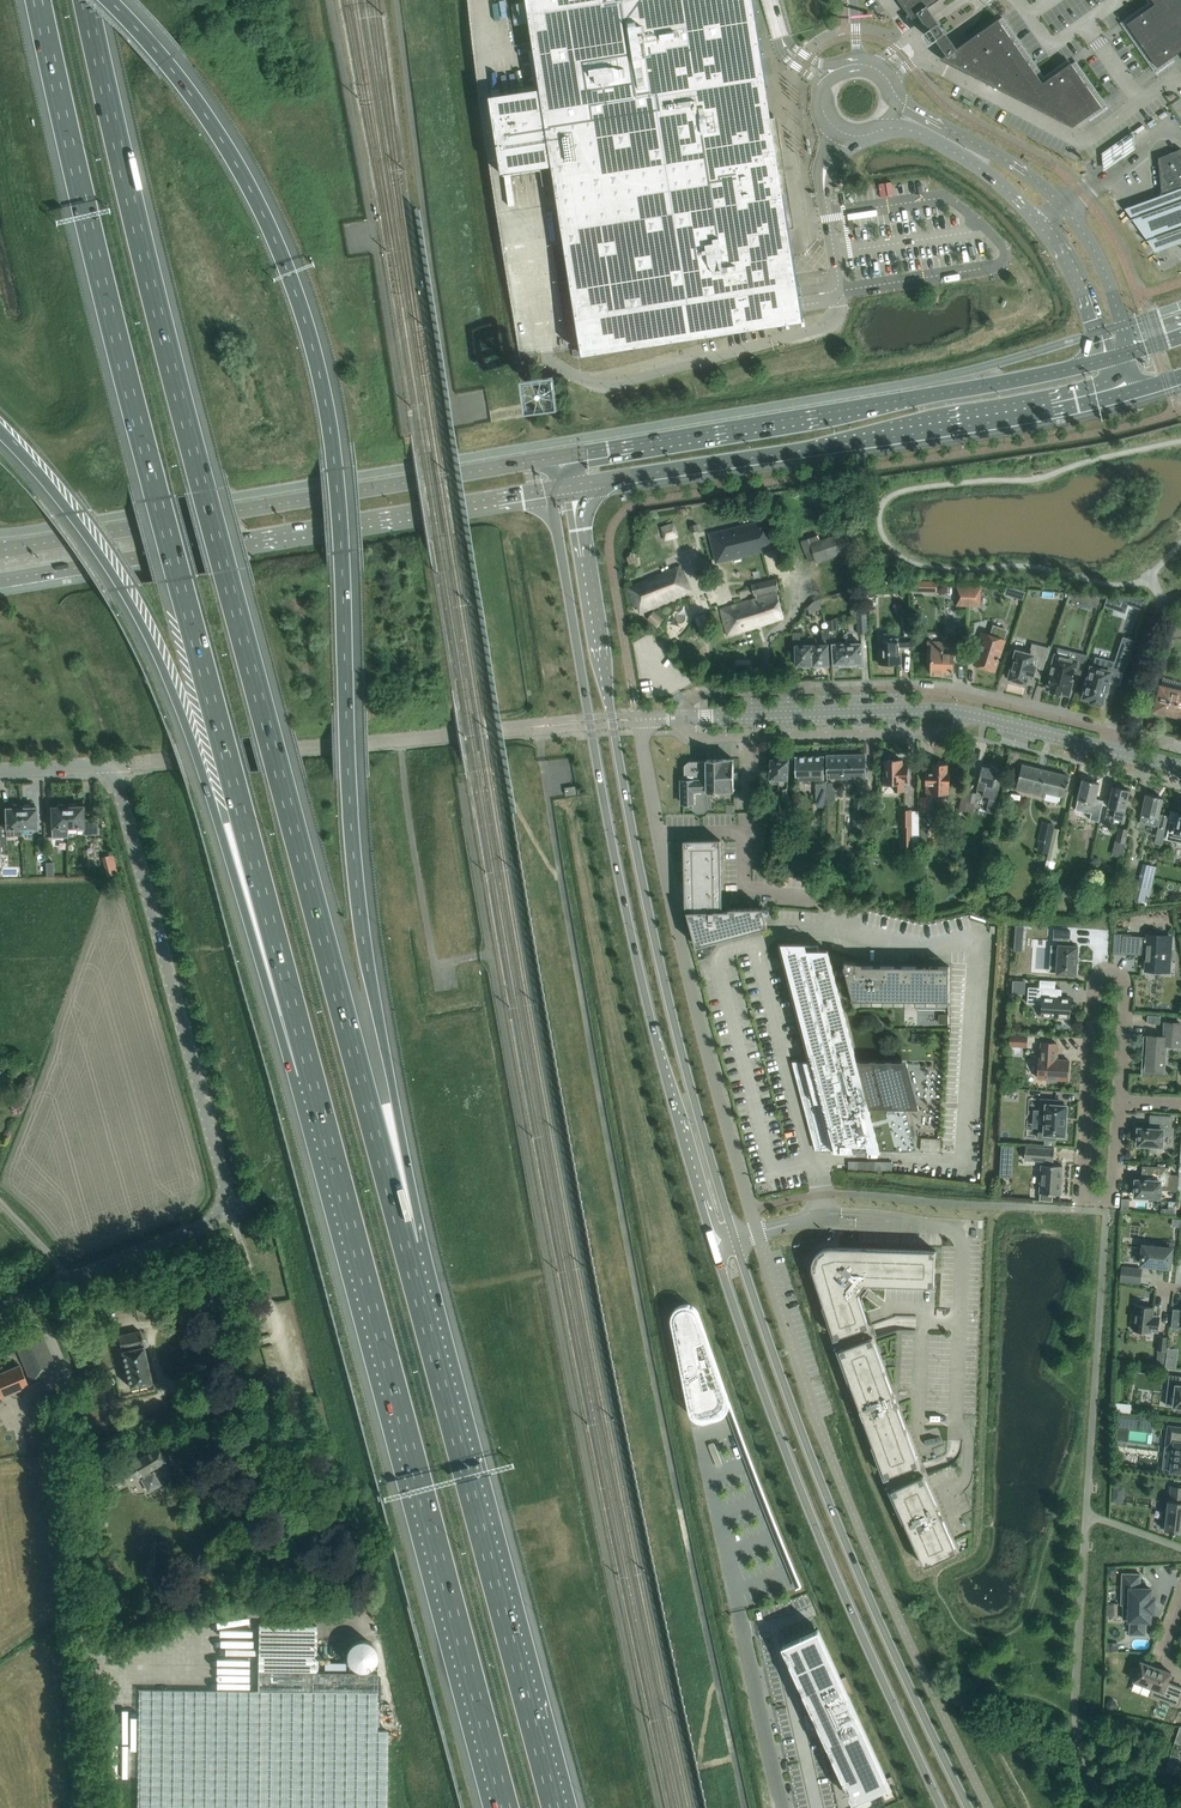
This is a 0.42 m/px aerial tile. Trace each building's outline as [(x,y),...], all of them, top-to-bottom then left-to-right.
[(490,96),(502,174),(541,167),(544,185),(556,183),(581,346),(583,355),(804,320),(803,312),(800,296),(799,289),(798,285),(797,276),(797,275),(794,258),(790,228),(772,118),(755,4),(754,0),(528,0),(534,41),(541,88),(490,96)] [(907,11),(912,18),(917,15),(928,7),(937,1),(938,0),(899,0),(907,11)] [(1155,4),(1127,24),(1158,67),(1180,51),(1180,0),(1153,0),(1155,4)] [(930,10),(928,7),(917,15),(919,18),(925,26),(938,45),(946,56),(957,48),(949,37),(936,19),(930,10)] [(1043,83),(998,19),(957,48),(946,56),(941,59),(948,63),(1073,127),(1102,106),(1076,70),(1064,68),(1043,83)] [(1134,130),(1103,152),(1104,172),(1136,149),(1134,130)] [(1162,195),(1162,201),(1180,194),(1180,149),(1175,151),(1158,157),(1162,195)] [(1155,250),(1180,240),(1180,185),(1125,206),(1155,250)] [(501,211),(497,212),(500,228),(548,220),(546,204),(501,211)] [(557,277),(508,284),(511,300),(560,292),(558,280),(557,277)] [(661,560),(699,546),(696,540),(707,536),(699,514),(650,532),(661,560)] [(771,519),(710,534),(716,562),(778,547),(771,519)] [(852,548),(846,530),(810,543),(816,562),(852,548)] [(693,590),(682,566),(627,588),(635,606),(638,605),(641,612),(693,590)] [(785,618),(778,594),(777,590),(780,590),(777,579),(752,586),(755,597),(759,596),(760,598),(721,609),(728,634),(785,618)] [(923,581),(908,582),(909,591),(923,590),(923,581)] [(980,607),(981,587),(957,587),(956,606),(980,607)] [(1114,596),(1108,595),(1104,605),(1110,607),(1114,596)] [(1021,596),(1017,612),(1024,614),(1028,598),(1021,596)] [(1144,609),(1147,598),(1128,597),(1127,603),(1144,609)] [(868,633),(866,609),(856,609),(856,608),(851,608),(852,619),(857,618),(858,633),(868,633)] [(663,621),(653,612),(648,618),(658,627),(663,621)] [(708,623),(705,614),(695,616),(698,626),(708,623)] [(838,629),(836,618),(828,621),(829,629),(829,630),(830,630),(838,629)] [(991,635),(982,632),(979,643),(981,644),(974,664),(994,671),(998,659),(999,660),(999,657),(1005,640),(1004,639),(1007,630),(994,626),(991,635)] [(828,664),(828,644),(830,644),(830,630),(829,630),(829,629),(822,629),(823,644),(812,644),(813,665),(814,665),(816,666),(820,666),(821,664),(828,664)] [(813,665),(812,644),(801,645),(800,632),(793,632),(793,646),(795,646),(796,665),(803,665),(805,666),(810,666),(811,665),(813,665)] [(899,664),(899,646),(914,646),(913,633),(905,633),(905,637),(890,637),(890,634),(879,634),(880,664),(899,664)] [(862,663),(862,642),(861,642),(861,638),(857,638),(847,638),(847,643),(849,665),(858,665),(860,663),(862,663)] [(1086,689),(1084,697),(1091,699),(1090,702),(1100,705),(1101,702),(1102,702),(1106,691),(1107,691),(1110,681),(1108,681),(1110,672),(1113,673),(1114,667),(1123,670),(1133,641),(1124,638),(1115,663),(1096,658),(1094,667),(1091,667),(1088,679),(1086,678),(1083,688),(1086,689)] [(932,670),(932,674),(944,675),(943,676),(953,677),(954,654),(959,654),(959,647),(944,646),(944,642),(929,641),(928,653),(933,653),(932,663),(930,663),(930,670),(932,670)] [(849,665),(847,643),(833,644),(834,664),(839,664),(841,665),(849,665)] [(1011,682),(1023,685),(1024,683),(1026,683),(1029,674),(1032,674),(1032,675),(1040,678),(1050,648),(1032,643),(1029,654),(1016,651),(1013,665),(1010,667),(1008,672),(1010,675),(1009,679),(1011,679),(1011,682)] [(1081,674),(1088,655),(1078,653),(1076,660),(1055,655),(1051,673),(1049,673),(1046,684),(1048,685),(1047,689),(1050,689),(1050,692),(1061,695),(1061,692),(1069,694),(1074,672),(1081,674)] [(1161,687),(1155,710),(1157,710),(1157,712),(1158,714),(1162,715),(1164,713),(1165,712),(1177,715),(1176,717),(1177,719),(1180,719),(1180,691),(1161,687)] [(866,777),(865,755),(827,756),(828,778),(866,777)] [(824,779),(824,756),(795,757),(796,780),(824,779)] [(788,784),(789,759),(780,759),(778,758),(774,758),(772,759),(770,759),(769,779),(771,779),(771,784),(780,784),(780,800),(788,800),(788,784)] [(689,761),(684,765),(684,775),(683,775),(683,804),(693,804),(693,808),(697,812),(704,812),(708,808),(708,791),(734,790),(734,759),(707,759),(707,760),(689,761)] [(908,782),(908,763),(902,763),(902,760),(884,760),(884,783),(895,783),(895,791),(903,791),(903,783),(908,782)] [(950,785),(950,773),(947,773),(948,764),(945,764),(944,761),(937,761),(936,764),(933,764),(933,773),(926,772),(926,784),(927,784),(926,793),(948,794),(949,785),(950,785)] [(1032,793),(1038,769),(1021,765),(1016,790),(1032,793)] [(979,778),(977,788),(985,790),(983,796),(990,797),(987,811),(994,813),(997,799),(1002,780),(996,779),(998,772),(998,770),(996,770),(997,768),(991,766),(990,768),(982,767),(981,772),(979,778)] [(1064,797),(1069,776),(1038,769),(1032,793),(1043,796),(1044,792),(1064,797)] [(1092,815),(1099,783),(1083,779),(1078,799),(1086,801),(1083,813),(1092,815)] [(825,795),(825,784),(816,785),(816,795),(825,795)] [(1122,823),(1129,790),(1121,788),(1122,787),(1116,785),(1116,787),(1113,786),(1106,819),(1122,823)] [(575,786),(565,788),(566,796),(576,794),(575,786)] [(961,800),(959,809),(972,812),(976,792),(969,791),(963,790),(961,800)] [(1141,814),(1140,821),(1158,825),(1158,827),(1165,828),(1168,816),(1159,814),(1162,797),(1146,794),(1141,814)] [(863,831),(865,797),(854,797),(853,830),(863,831)] [(91,834),(90,820),(83,820),(83,806),(76,806),(76,804),(75,803),(67,804),(67,806),(68,828),(77,828),(77,829),(83,829),(83,832),(83,834),(91,834)] [(68,828),(67,806),(67,804),(58,804),(57,805),(57,806),(51,807),(51,828),(52,828),(52,837),(68,837),(68,828)] [(11,808),(5,808),(6,829),(7,835),(13,835),(13,836),(22,836),(22,827),(21,808),(21,805),(12,805),(11,806),(11,808)] [(38,831),(36,807),(31,807),(31,806),(30,805),(21,805),(21,808),(22,827),(31,827),(31,831),(38,831)] [(1177,822),(1171,820),(1166,839),(1180,843),(1180,805),(1177,822)] [(912,839),(912,809),(901,809),(901,826),(903,826),(903,839),(912,839)] [(1095,834),(1099,821),(1091,819),(1088,833),(1089,833),(1087,839),(1094,840),(1095,834)] [(1039,841),(1037,851),(1048,853),(1054,824),(1042,821),(1038,841),(1039,841)] [(1125,843),(1128,830),(1120,828),(1117,841),(1116,846),(1124,848),(1125,843)] [(46,851),(45,837),(38,837),(38,852),(46,851)] [(790,862),(792,838),(784,838),(783,859),(783,862),(790,862)] [(686,913),(688,913),(697,946),(768,926),(763,908),(730,908),(730,910),(722,910),(720,840),(684,841),(686,913)] [(1058,862),(1061,847),(1050,845),(1047,859),(1058,862)] [(54,862),(46,862),(47,877),(54,876),(54,862)] [(817,875),(819,866),(809,864),(808,874),(817,875)] [(1151,888),(1156,867),(1143,864),(1135,899),(1148,901),(1150,895),(1151,888)] [(1051,891),(1053,881),(1041,879),(1039,888),(1051,891)] [(1164,897),(1166,890),(1159,889),(1158,896),(1164,897)] [(1148,937),(1123,935),(1121,952),(1147,954),(1146,970),(1164,971),(1165,961),(1170,961),(1170,950),(1166,950),(1166,936),(1148,934),(1148,937)] [(1059,945),(1057,973),(1076,975),(1078,946),(1067,945),(1068,938),(1053,937),(1053,944),(1059,945)] [(805,943),(779,943),(810,1062),(798,1061),(802,1077),(806,1077),(809,1092),(807,1093),(822,1151),(869,1151),(880,1151),(895,1151),(910,1151),(909,1148),(904,1128),(910,1127),(905,1108),(919,1108),(918,1104),(914,1104),(904,1066),(908,1066),(907,1061),(857,1061),(835,976),(835,975),(837,974),(839,974),(842,974),(844,973),(846,973),(853,999),(854,999),(873,999),(916,1000),(949,1000),(949,966),(863,965),(863,963),(856,962),(844,960),(844,965),(845,969),(842,969),(840,969),(838,969),(836,970),(834,970),(834,971),(833,971),(828,950),(807,949),(805,943)] [(1020,980),(1029,980),(1029,971),(1020,971),(1020,980)] [(1061,997),(1059,996),(1058,995),(1058,990),(1061,990),(1062,989),(1029,987),(1028,1002),(1042,1003),(1041,1016),(1070,1018),(1071,998),(1061,997)] [(1160,1016),(1148,1015),(1147,1023),(1160,1023),(1160,1016)] [(919,1025),(917,1016),(910,1017),(912,1027),(919,1025)] [(1180,1024),(1180,1023),(1165,1022),(1165,1037),(1149,1036),(1148,1038),(1143,1038),(1142,1068),(1155,1069),(1155,1066),(1163,1066),(1165,1044),(1180,1045),(1180,1024)] [(1010,1045),(1027,1046),(1027,1036),(1011,1034),(1010,1045)] [(1068,1080),(1069,1060),(1056,1059),(1057,1043),(1041,1042),(1040,1058),(1039,1058),(1038,1078),(1047,1078),(1047,1081),(1057,1082),(1057,1079),(1068,1080)] [(1065,1135),(1066,1106),(1057,1105),(1057,1100),(1041,1099),(1041,1111),(1046,1111),(1045,1127),(1040,1126),(1039,1138),(1045,1138),(1044,1145),(1054,1146),(1055,1139),(1055,1134),(1065,1135)] [(1162,1146),(1163,1134),(1171,1134),(1172,1116),(1151,1115),(1150,1128),(1138,1128),(1138,1130),(1136,1130),(1135,1138),(1138,1138),(1137,1144),(1162,1146)] [(1002,1146),(1001,1158),(1013,1158),(1014,1147),(1002,1146)] [(1025,1159),(1043,1160),(1043,1164),(1042,1164),(1040,1193),(1061,1195),(1062,1166),(1052,1165),(1052,1161),(1053,1161),(1054,1148),(1025,1147),(1025,1159)] [(1160,1197),(1160,1185),(1168,1186),(1169,1168),(1148,1167),(1148,1180),(1136,1179),(1136,1181),(1133,1181),(1133,1189),(1135,1189),(1135,1196),(1160,1197)] [(1170,1267),(1173,1242),(1167,1242),(1166,1247),(1143,1245),(1143,1248),(1141,1247),(1140,1247),(1139,1256),(1140,1257),(1140,1256),(1142,1256),(1141,1264),(1152,1265),(1160,1266),(1170,1267)] [(934,1286),(936,1250),(831,1247),(829,1247),(827,1247),(825,1248),(823,1248),(822,1249),(821,1250),(819,1251),(818,1252),(816,1254),(815,1255),(814,1257),(814,1258),(813,1260),(813,1261),(812,1263),(812,1265),(812,1266),(812,1267),(813,1268),(813,1269),(813,1271),(835,1337),(869,1326),(858,1294),(866,1284),(934,1286)] [(1140,1283),(1141,1268),(1122,1266),(1120,1281),(1140,1283)] [(1158,1331),(1160,1319),(1152,1318),(1153,1307),(1137,1305),(1136,1314),(1133,1314),(1132,1321),(1135,1321),(1134,1330),(1150,1332),(1151,1330),(1158,1331)] [(713,1365),(696,1315),(694,1312),(692,1310),(690,1309),(687,1308),(684,1308),(681,1308),(679,1310),(677,1312),(675,1315),(675,1318),(675,1321),(692,1409),(693,1412),(695,1414),(697,1416),(699,1417),(702,1418),(705,1418),(718,1414),(721,1413),(724,1411),(726,1407),(726,1404),(725,1400),(720,1384),(714,1386),(711,1377),(712,1376),(713,1374),(713,1373),(712,1372),(711,1371),(709,1371),(708,1367),(713,1365)] [(1174,1309),(1172,1327),(1180,1328),(1180,1310),(1174,1309)] [(40,1328),(13,1339),(30,1379),(56,1368),(40,1328)] [(120,1347),(116,1348),(119,1365),(124,1364),(129,1387),(151,1382),(140,1331),(118,1335),(120,1347)] [(1166,1351),(1167,1337),(1159,1336),(1157,1350),(1166,1351)] [(919,1464),(872,1338),(839,1350),(885,1476),(919,1464)] [(0,1373),(0,1397),(28,1386),(20,1365),(0,1373)] [(1169,1375),(1166,1405),(1174,1406),(1180,1407),(1180,1376),(1169,1375)] [(101,1392),(86,1393),(89,1429),(103,1427),(101,1411),(103,1411),(101,1392)] [(1124,1403),(1116,1402),(1115,1411),(1123,1412),(1124,1403)] [(44,1403),(36,1408),(44,1421),(52,1417),(44,1403)] [(1140,1428),(1142,1417),(1120,1415),(1119,1426),(1140,1428)] [(1171,1471),(1180,1472),(1180,1427),(1168,1426),(1166,1445),(1174,1446),(1171,1471)] [(141,1479),(148,1492),(160,1484),(154,1474),(168,1466),(158,1448),(110,1475),(118,1489),(142,1475),(144,1478),(141,1479)] [(229,1459),(220,1466),(228,1478),(237,1471),(229,1459)] [(957,1551),(923,1475),(891,1490),(925,1566),(957,1551)] [(1180,1532),(1180,1487),(1171,1486),(1170,1501),(1168,1501),(1167,1511),(1165,1510),(1163,1512),(1163,1518),(1164,1520),(1166,1520),(1165,1530),(1173,1531),(1173,1533),(1176,1533),(1176,1532),(1180,1532)] [(1117,1488),(1117,1505),(1127,1505),(1127,1488),(1117,1488)] [(110,1561),(103,1561),(104,1576),(111,1575),(110,1561)] [(1140,1588),(1140,1574),(1123,1573),(1122,1604),(1124,1604),(1123,1619),(1129,1619),(1129,1620),(1130,1620),(1130,1634),(1146,1635),(1146,1621),(1150,1621),(1150,1611),(1154,1612),(1155,1598),(1151,1598),(1151,1589),(1140,1588)] [(782,1598),(795,1594),(790,1579),(777,1583),(782,1598)] [(773,1584),(760,1587),(763,1602),(777,1599),(773,1584)] [(317,1641),(317,1625),(259,1625),(258,1691),(139,1690),(138,1807),(387,1807),(388,1738),(388,1731),(377,1730),(378,1673),(316,1672),(317,1641)] [(819,1630),(783,1646),(851,1795),(887,1779),(819,1630)] [(1106,1642),(1105,1651),(1118,1652),(1119,1643),(1106,1642)] [(1133,1681),(1153,1688),(1150,1695),(1178,1705),(1180,1696),(1180,1687),(1168,1682),(1171,1672),(1141,1661),(1138,1669),(1133,1667),(1129,1677),(1134,1679),(1133,1681)]
